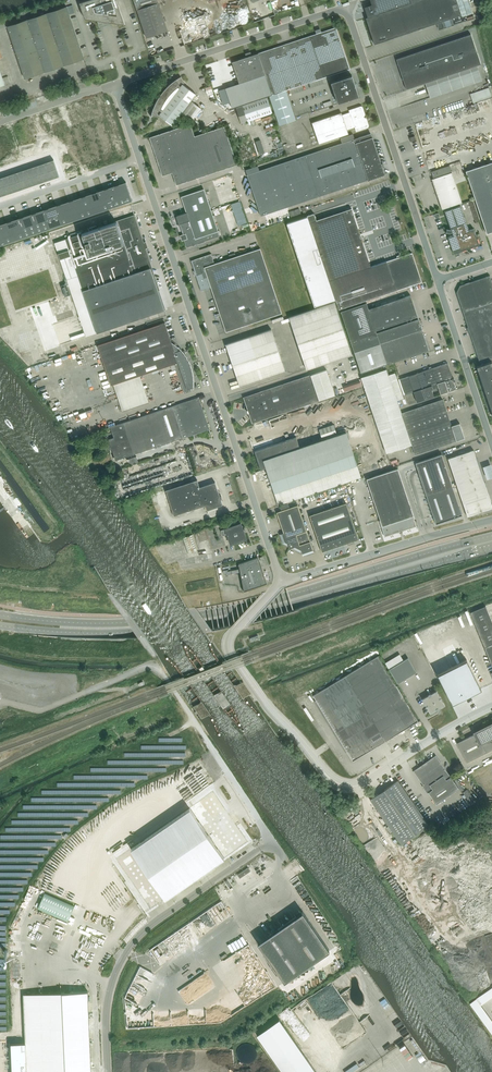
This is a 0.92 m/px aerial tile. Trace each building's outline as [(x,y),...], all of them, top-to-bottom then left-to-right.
[(84,18),(97,20),(99,27),(112,23),(111,22),(124,24),(116,0),(87,0),(79,2),(84,18)] [(143,26),(146,37),(168,30),(166,26),(157,0),(134,0),(143,26)] [(364,7),(368,17),(365,18),(374,44),(393,38),(399,36),(436,23),(438,28),(443,26),(444,28),(474,18),(472,13),(468,0),(370,0),(371,4),(364,7)] [(67,7),(69,15),(75,13),(72,5),(67,7)] [(67,6),(7,27),(25,78),(84,58),(69,15),(67,7),(67,6)] [(239,83),(225,88),(230,102),(232,108),(272,95),(286,90),(287,90),(295,87),(322,78),(341,72),(350,69),(336,27),(320,32),(317,34),(314,34),(295,41),(232,62),(237,78),(239,83)] [(425,83),(477,65),(481,64),(471,34),(396,59),(406,89),(425,83)] [(477,65),(425,83),(430,98),(482,81),(477,65)] [(359,96),(355,84),(352,75),(331,82),(338,103),(359,96)] [(167,87),(166,88),(161,93),(160,95),(159,97),(157,100),(156,102),(155,104),(154,106),(153,108),(152,110),(152,112),(151,114),(151,117),(151,115),(159,117),(160,116),(172,125),(195,94),(183,85),(184,83),(181,77),(181,76),(179,78),(177,79),(175,80),(173,81),(172,82),(170,84),(169,85),(167,87)] [(473,103),(491,97),(489,87),(470,94),(473,103)] [(272,95),(269,96),(279,126),(284,124),(287,123),(296,120),(295,116),(286,90),(272,95)] [(241,123),(273,113),(267,97),(236,108),(241,123)] [(191,122),(201,108),(191,101),(181,114),(191,122)] [(356,131),(368,127),(368,126),(366,118),(363,117),(365,114),(362,107),(361,106),(353,109),(354,113),(342,117),(341,113),(312,123),(319,144),(347,134),(346,130),(355,127),(356,131)] [(97,109),(88,112),(94,132),(104,129),(97,109)] [(88,112),(78,116),(85,135),(94,132),(88,112)] [(78,116),(69,119),(75,138),(85,135),(78,116)] [(40,119),(33,121),(37,131),(43,129),(40,119)] [(69,119),(59,122),(66,142),(75,138),(69,119)] [(33,121),(27,123),(31,133),(37,131),(33,121)] [(59,122),(50,125),(56,145),(66,142),(59,122)] [(27,123),(21,125),(25,135),(31,133),(27,123)] [(177,184),(236,164),(224,127),(194,137),(190,124),(150,138),(163,175),(172,172),(177,184)] [(21,125),(15,127),(19,137),(25,135),(21,125)] [(15,127),(9,129),(13,139),(19,137),(15,127)] [(9,129),(3,131),(7,141),(13,139),(9,129)] [(43,129),(37,131),(40,142),(46,140),(43,129)] [(104,129),(94,132),(101,152),(111,148),(104,129)] [(37,131),(31,133),(34,144),(40,142),(37,131)] [(94,132),(85,135),(92,155),(101,152),(94,132)] [(31,133),(25,135),(28,146),(34,144),(31,133)] [(371,133),(247,174),(247,175),(261,216),(367,180),(367,181),(385,175),(385,174),(384,174),(382,169),(380,165),(381,165),(372,138),(371,133)] [(25,135),(19,137),(22,148),(28,146),(25,135)] [(85,135),(75,138),(82,158),(92,155),(85,135)] [(19,137),(13,139),(16,150),(22,148),(19,137)] [(75,138),(66,142),(72,161),(82,158),(75,138)] [(13,139),(7,141),(10,152),(16,150),(13,139)] [(7,141),(1,143),(4,154),(10,152),(7,141)] [(66,142),(56,145),(63,164),(72,161),(66,142)] [(54,160),(48,161),(51,170),(56,168),(54,160)] [(486,234),(491,232),(491,162),(465,171),(486,234)] [(431,172),(433,179),(451,173),(449,166),(431,172)] [(56,168),(51,170),(54,178),(59,176),(56,168)] [(453,206),(462,203),(452,173),(431,179),(441,210),(450,207),(453,206)] [(126,182),(103,190),(109,209),(132,201),(126,182)] [(186,247),(190,246),(219,236),(204,189),(182,197),(183,202),(187,212),(177,215),(178,221),(179,224),(180,224),(183,234),(182,234),(186,247)] [(103,190),(80,198),(87,216),(109,209),(103,190)] [(80,198),(68,202),(74,221),(87,216),(80,198)] [(241,199),(232,202),(238,224),(248,221),(241,199)] [(480,220),(473,199),(468,201),(475,222),(480,220)] [(68,202),(56,206),(62,225),(74,221),(68,202)] [(451,208),(444,211),(450,229),(446,228),(446,232),(450,233),(451,232),(453,235),(448,237),(453,253),(457,252),(479,245),(474,228),(469,230),(460,205),(453,207),(453,206),(450,207),(451,208)] [(56,206),(43,210),(49,229),(62,225),(56,206)] [(287,224),(314,306),(335,299),(339,310),(422,282),(412,253),(401,257),(400,256),(397,257),(397,258),(378,264),(377,262),(369,264),(363,245),(358,231),(351,209),(351,208),(316,220),(314,213),(307,216),(307,217),(287,224)] [(43,210),(31,214),(37,233),(49,229),(43,210)] [(31,214),(18,218),(25,237),(37,233),(31,214)] [(65,239),(54,243),(86,336),(96,333),(97,332),(123,324),(125,323),(126,323),(145,316),(159,311),(164,310),(158,291),(158,290),(149,263),(150,263),(145,248),(147,247),(145,242),(143,243),(134,215),(115,221),(115,222),(113,222),(103,226),(100,227),(82,233),(66,239),(65,239)] [(18,218),(6,222),(12,241),(25,237),(18,218)] [(0,224),(0,245),(12,241),(6,222),(0,224)] [(366,228),(358,231),(363,245),(370,242),(366,228)] [(20,256),(19,278),(22,278),(51,266),(48,259),(44,259),(45,250),(42,251),(41,257),(40,257),(38,253),(38,249),(35,249),(35,246),(37,246),(38,244),(41,242),(37,242),(41,240),(41,236),(36,236),(13,246),(14,247),(21,247),(21,256),(20,256)] [(226,332),(248,324),(281,313),(277,298),(260,249),(214,264),(211,254),(191,261),(201,291),(211,288),(220,315),(226,332)] [(479,359),(479,362),(491,358),(491,284),(489,275),(484,277),(459,285),(456,292),(479,359)] [(67,283),(61,285),(65,296),(70,295),(67,283)] [(400,298),(399,299),(368,309),(366,303),(340,311),(350,339),(351,341),(354,340),(357,339),(366,336),(376,332),(375,330),(404,321),(417,316),(412,300),(411,299),(410,295),(400,298)] [(289,317),(306,369),(352,354),(334,302),(295,315),(289,317)] [(351,341),(354,352),(361,373),(383,365),(385,365),(387,364),(395,361),(429,350),(425,339),(423,334),(418,319),(404,323),(376,332),(366,336),(357,339),(354,340),(351,341)] [(113,384),(122,411),(149,402),(140,375),(174,364),(184,393),(188,392),(191,391),(190,388),(193,387),(193,386),(193,384),(193,383),(193,381),(193,380),(193,378),(193,376),(192,375),(192,373),(192,372),(191,370),(191,369),(191,367),(190,366),(189,364),(189,363),(188,361),(187,359),(186,357),(185,356),(184,355),(183,354),(182,352),(181,351),(180,350),(174,352),(165,323),(165,322),(97,345),(111,385),(113,384)] [(226,344),(240,386),(285,371),(271,329),(226,344)] [(477,366),(477,367),(491,411),(491,412),(491,366),(491,362),(491,361),(477,366)] [(447,363),(440,365),(448,392),(456,389),(456,388),(455,387),(454,381),(455,381),(455,379),(454,378),(453,379),(453,378),(447,363)] [(438,387),(440,394),(448,392),(440,365),(432,368),(438,387)] [(425,399),(434,396),(432,389),(438,387),(432,368),(416,373),(425,399)] [(252,423),(330,397),(335,395),(336,394),(335,392),(334,393),(326,369),(298,379),(243,397),(252,423)] [(384,369),(361,377),(386,453),(412,444),(415,454),(448,443),(465,438),(460,423),(452,426),(443,399),(401,413),(397,401),(404,398),(402,393),(395,373),(389,375),(387,369),(384,369)] [(425,399),(416,373),(408,376),(414,392),(417,402),(425,399)] [(414,392),(408,376),(400,379),(406,394),(414,392)] [(114,437),(108,439),(110,445),(112,449),(112,450),(113,449),(114,454),(113,454),(114,457),(114,458),(115,458),(115,460),(116,460),(118,461),(121,458),(134,454),(151,448),(171,441),(180,438),(182,438),(190,435),(202,431),(209,429),(206,421),(205,418),(202,408),(201,405),(200,403),(199,399),(198,397),(198,398),(191,400),(110,427),(110,428),(112,427),(115,437),(114,437)] [(322,439),(337,434),(333,425),(319,429),(322,439)] [(361,478),(349,442),(345,430),(338,432),(339,434),(299,448),(296,437),(254,451),(260,470),(265,468),(278,505),(361,478)] [(478,513),(491,508),(491,506),(473,450),(448,458),(467,516),(478,513)] [(452,485),(442,454),(415,463),(416,466),(418,471),(434,517),(436,525),(462,516),(452,485)] [(484,469),(488,481),(491,479),(491,466),(484,469)] [(402,530),(416,526),(414,519),(415,519),(398,468),(366,479),(380,520),(379,520),(385,536),(399,531),(400,533),(401,533),(402,532),(402,530)] [(197,480),(193,481),(165,490),(174,515),(205,505),(206,510),(222,505),(221,500),(221,498),(220,494),(217,495),(217,493),(220,492),(219,491),(217,490),(215,482),(199,487),(197,480)] [(420,483),(415,484),(418,497),(424,496),(420,483)] [(322,552),(359,539),(346,502),(309,515),(322,552)] [(297,505),(276,512),(279,521),(280,523),(281,527),(283,533),(279,534),(279,535),(280,535),(282,543),(288,546),(289,549),(292,548),(302,552),(303,556),(313,552),(297,505)] [(246,539),(245,536),(241,523),(220,530),(222,536),(227,534),(230,544),(246,539)] [(198,549),(193,534),(182,537),(187,553),(198,549)] [(242,561),(237,563),(242,589),(265,581),(262,573),(261,571),(260,567),(256,556),(246,560),(242,561)] [(485,606),(470,612),(485,648),(484,648),(491,666),(491,622),(485,606)] [(353,760),(355,759),(418,721),(378,655),(313,695),(353,760)] [(389,669),(398,683),(417,672),(408,657),(403,660),(389,669)] [(451,667),(437,674),(452,703),(481,688),(466,659),(461,662),(451,667)] [(421,698),(430,712),(445,704),(436,689),(421,698)] [(457,743),(467,762),(491,750),(491,725),(457,743)] [(459,788),(436,755),(413,771),(423,785),(422,786),(427,793),(428,792),(436,804),(459,788)] [(397,780),(370,799),(402,844),(429,825),(397,780)] [(463,792),(472,803),(476,799),(467,788),(463,792)] [(190,807),(131,847),(165,899),(223,858),(190,807)] [(251,871),(248,867),(237,874),(240,878),(251,871)] [(68,921),(74,906),(44,893),(38,908),(68,921)] [(305,906),(257,935),(265,948),(270,949),(279,964),(282,965),(281,971),(284,976),(289,977),(290,974),(291,969),(292,970),(298,966),(299,968),(329,950),(330,947),(305,906)] [(104,954),(108,959),(113,955),(109,949),(104,954)] [(23,994),(26,1069),(14,1070),(14,1071),(91,1071),(88,991),(23,994)] [(476,998),(480,1004),(484,1001),(480,995),(476,998)] [(469,1003),(491,1035),(491,1021),(476,999),(469,1003)] [(409,1059),(415,1068),(421,1064),(418,1059),(424,1055),(411,1038),(400,1046),(394,1051),(404,1063),(409,1059)] [(389,1055),(382,1059),(391,1071),(400,1071),(389,1055)] [(359,1067),(357,1063),(344,1071),(351,1071),(359,1067)]
